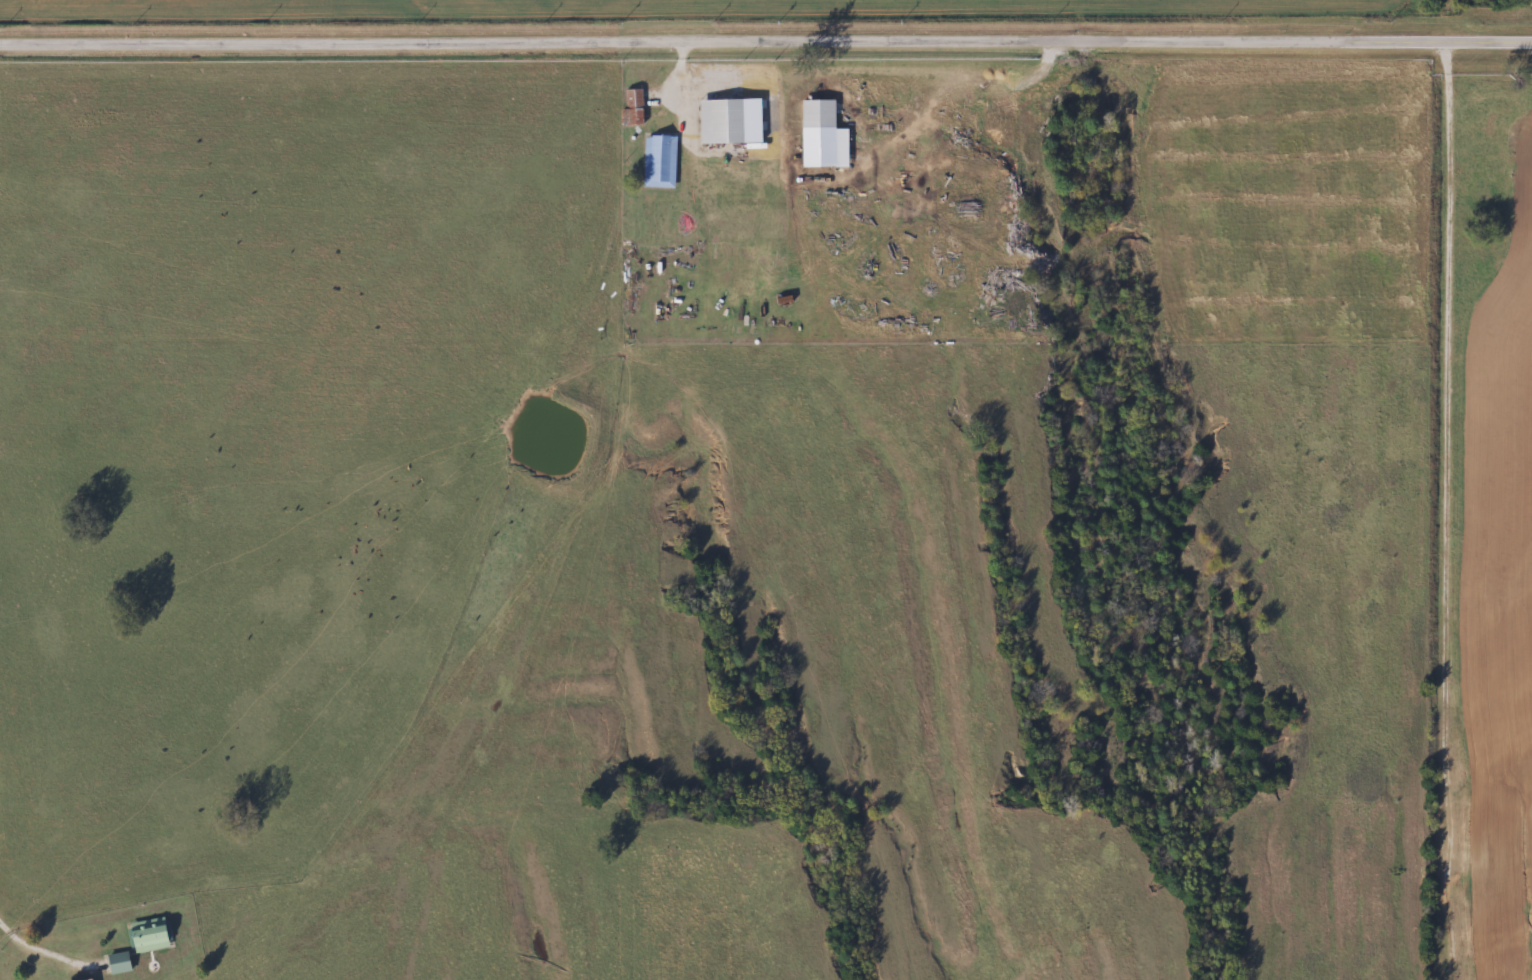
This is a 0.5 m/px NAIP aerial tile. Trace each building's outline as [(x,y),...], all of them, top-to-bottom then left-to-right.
[(645,125),(645,90),(626,90),(626,125),(645,125)] [(702,144),(747,144),(747,99),(702,99),(702,144)] [(797,100),(797,129),(830,129),(830,100),(797,100)] [(676,188),(676,136),(646,136),(646,188),(676,188)] [(136,953),(173,947),(169,924),(158,926),(157,920),(132,924),(136,953)] [(110,973),(131,972),(130,953),(109,953),(110,973)]
